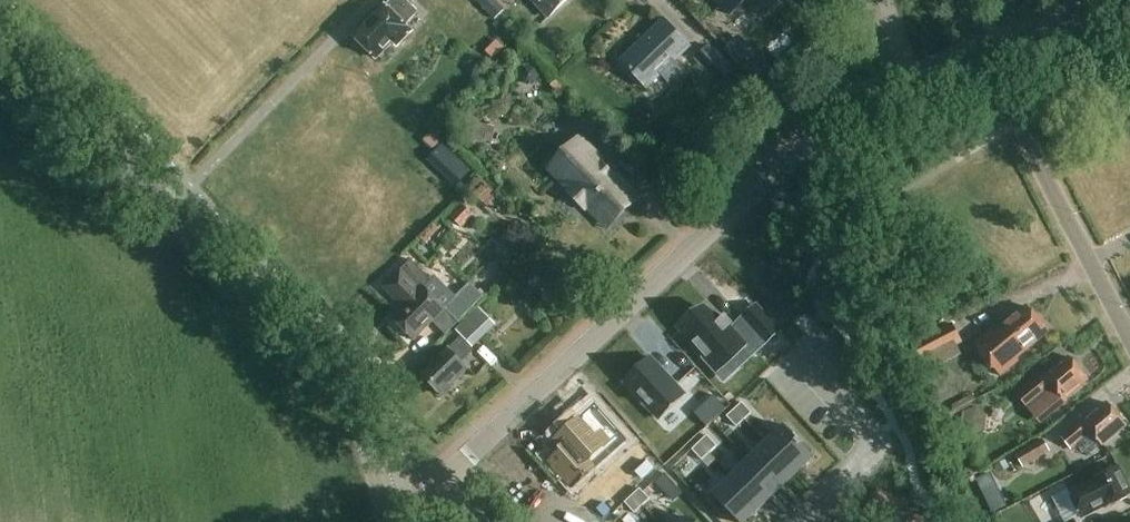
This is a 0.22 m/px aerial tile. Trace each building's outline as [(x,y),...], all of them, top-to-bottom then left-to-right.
[(354,36),(376,58),(393,41),(398,46),(412,32),(406,25),(419,12),(406,0),(393,0),(386,7),(385,5),(354,36)] [(495,20),(505,10),(496,0),(476,0),(495,20)] [(549,17),(567,0),(533,0),(549,17)] [(777,0),(717,0),(731,15),(746,1),(761,16),(777,0)] [(668,79),(681,67),(676,62),(691,47),(665,20),(621,62),(647,89),(663,74),(668,79)] [(724,50),(750,77),(765,63),(739,35),(724,50)] [(721,86),(735,73),(712,47),(698,60),(721,86)] [(526,71),(522,78),(526,85),(534,85),(538,78),(534,71),(526,71)] [(486,141),(490,126),(472,122),(468,137),(486,141)] [(431,133),(424,142),(433,151),(441,143),(431,133)] [(609,226),(638,198),(579,139),(551,167),(572,188),(567,193),(584,209),(588,205),(609,226)] [(441,146),(430,159),(457,184),(469,172),(441,146)] [(495,202),(482,189),(474,197),(487,210),(495,202)] [(452,216),(463,229),(475,217),(464,205),(452,216)] [(445,309),(444,308),(424,288),(431,281),(411,260),(402,269),(401,268),(383,287),(403,307),(392,318),(414,340),(445,309)] [(469,283),(444,308),(445,309),(458,322),(483,297),(469,283)] [(463,337),(473,347),(496,324),(478,306),(455,329),(463,337)] [(704,307),(680,329),(717,371),(746,344),(731,328),(726,332),(719,324),(721,322),(706,306),(704,307)] [(1018,355),(1048,331),(1027,306),(995,332),(993,330),(975,345),(1003,378),(1023,361),(1018,355)] [(926,363),(964,344),(954,325),(916,344),(926,363)] [(421,377),(439,395),(457,377),(458,379),(468,368),(462,361),(473,351),(472,350),(474,348),(473,347),(463,337),(450,350),(448,347),(433,362),(434,364),(421,377)] [(1088,379),(1070,357),(1046,377),(1044,375),(1018,396),(1028,408),(1033,403),(1033,404),(1035,403),(1048,418),(1067,402),(1065,399),(1088,379)] [(651,358),(625,382),(659,419),(685,395),(651,358)] [(706,427),(725,409),(713,396),(694,414),(706,427)] [(593,402),(592,402),(560,432),(564,435),(553,445),(556,449),(545,459),(570,486),(593,465),(583,454),(598,440),(603,445),(618,431),(594,403),(593,402)] [(743,402),(735,410),(745,420),(752,413),(743,402)] [(1126,424),(1108,402),(1083,422),(1081,419),(1060,436),(1070,448),(1091,431),(1102,445),(1126,424)] [(974,437),(988,431),(990,416),(978,408),(965,413),(962,428),(974,437)] [(735,410),(727,417),(737,427),(745,420),(735,410)] [(767,443),(797,474),(814,458),(791,432),(785,426),(767,443)] [(708,435),(700,442),(710,453),(717,446),(708,435)] [(1024,470),(1052,453),(1044,440),(1016,457),(1024,470)] [(700,442),(692,450),(702,460),(710,453),(700,442)] [(797,474),(767,443),(749,460),(778,491),(797,474)] [(778,491),(749,460),(731,477),(760,508),(778,491)] [(1107,507),(1129,495),(1129,489),(1118,465),(1092,478),(1093,480),(1070,492),(1077,505),(1083,518),(1107,507)] [(731,477),(713,493),(739,521),(745,521),(760,508),(731,477)] [(521,496),(532,486),(526,479),(515,489),(521,496)] [(640,489),(633,496),(643,506),(650,499),(640,489)] [(999,491),(986,498),(994,514),(1008,507),(999,491)] [(633,496),(625,503),(635,514),(643,506),(633,496)]
